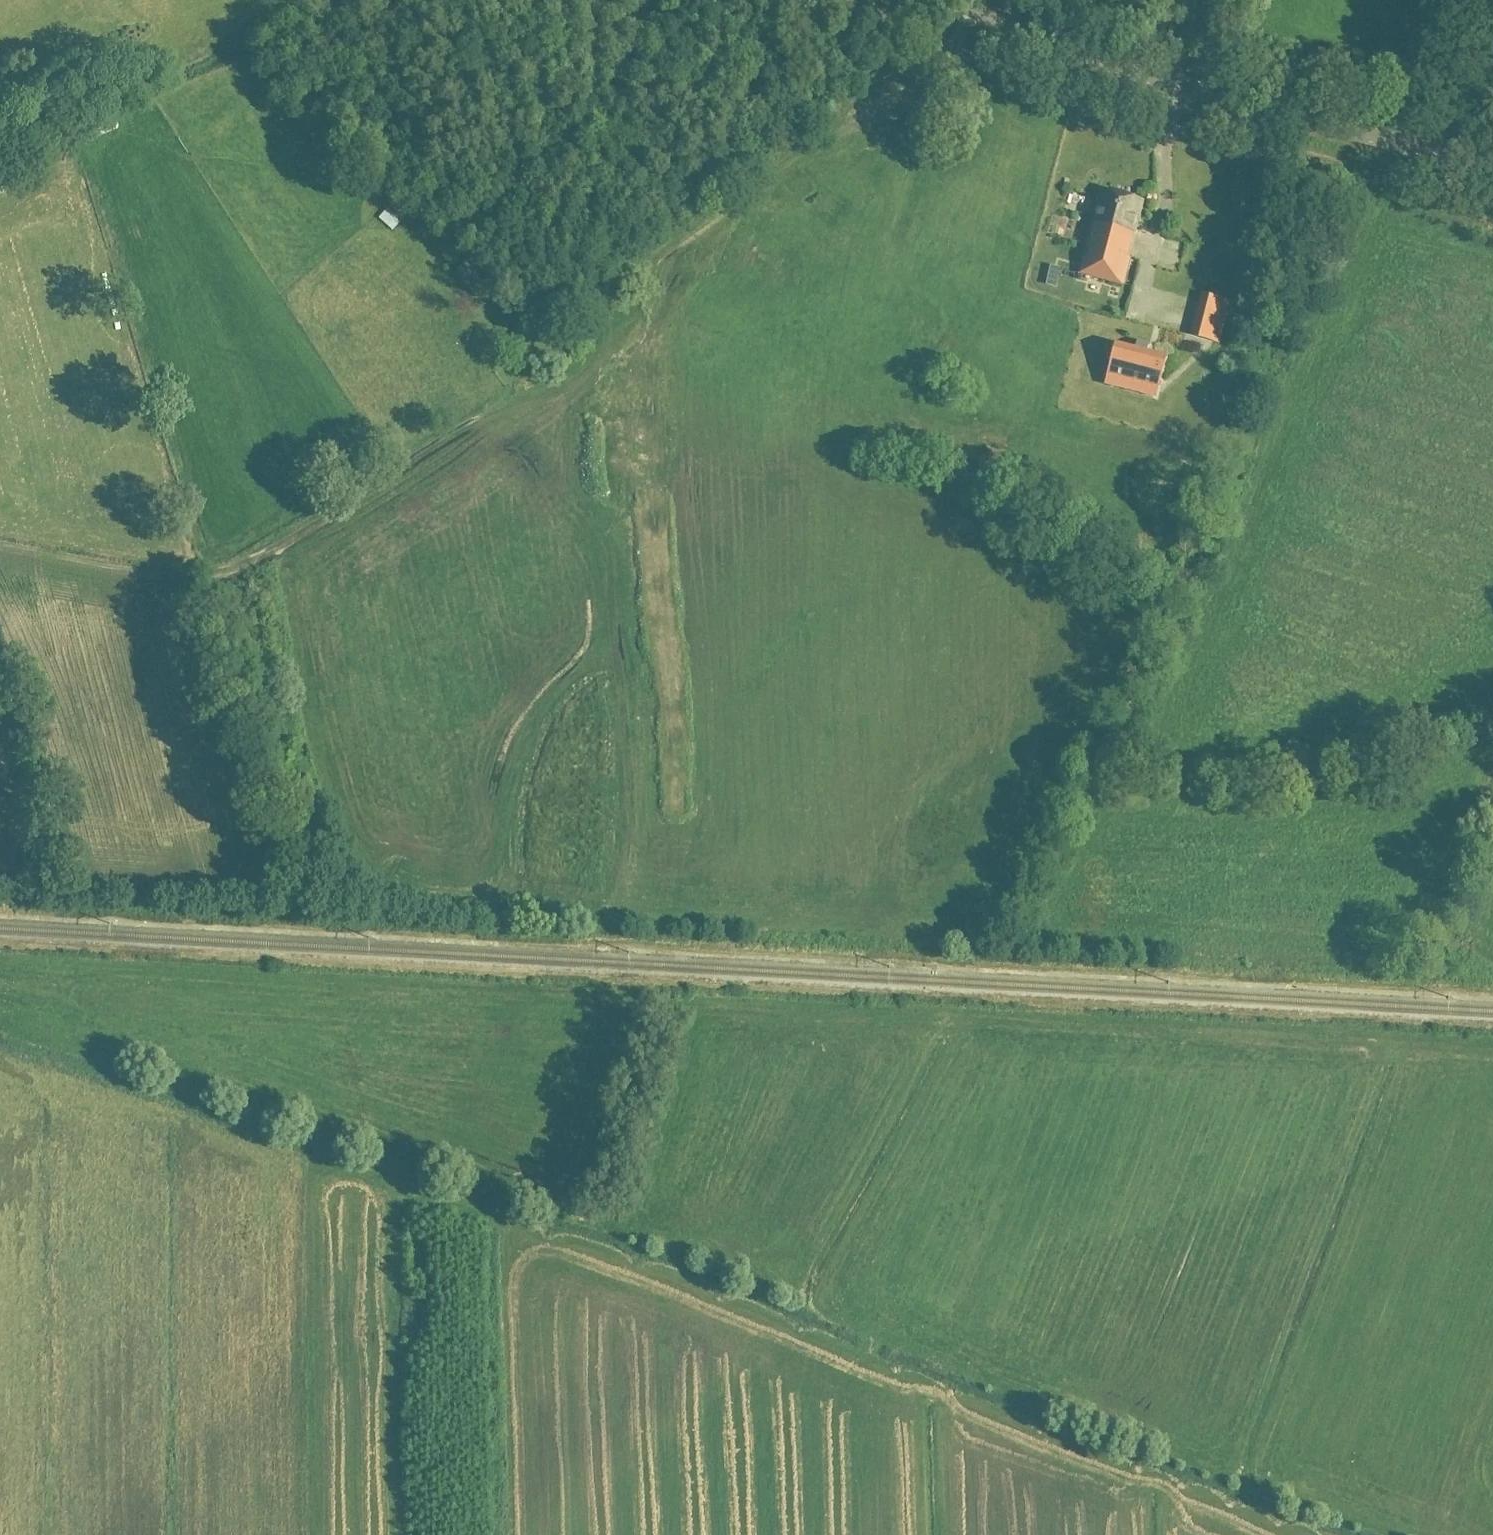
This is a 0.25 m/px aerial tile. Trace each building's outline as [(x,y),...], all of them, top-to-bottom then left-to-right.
[(92,129),(77,135),(81,145),(96,139),(92,129)] [(1141,201),(1103,191),(1081,273),(1122,284),(1130,257),(1127,256),(1141,201)] [(404,218),(390,205),(379,217),(393,230),(404,218)] [(466,262),(463,265),(462,265),(454,274),(474,291),(482,281),(477,277),(480,274),(466,262)] [(1203,295),(1204,296),(1194,334),(1193,334),(1193,335),(1219,342),(1229,302),(1203,295)] [(1118,344),(1108,383),(1155,395),(1166,356),(1147,351),(1148,344),(1150,344),(1150,343),(1138,340),(1138,341),(1139,341),(1137,349),(1118,344)]
